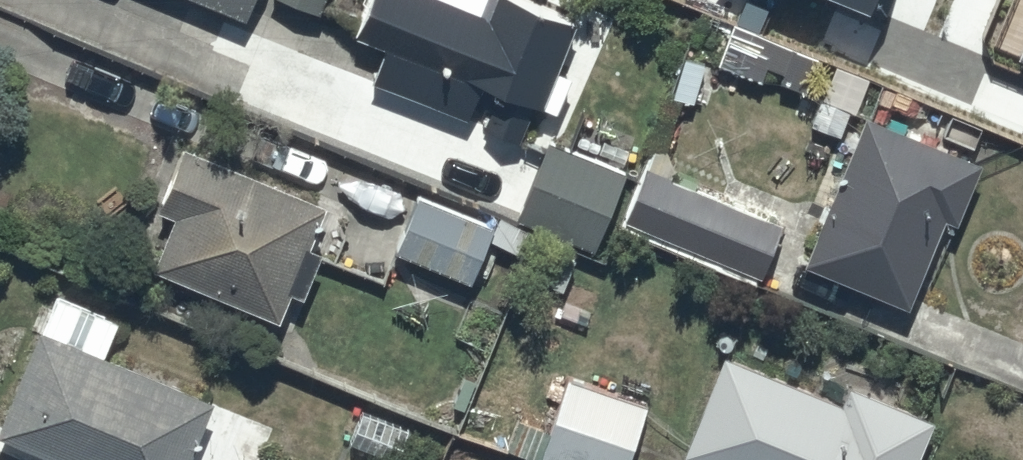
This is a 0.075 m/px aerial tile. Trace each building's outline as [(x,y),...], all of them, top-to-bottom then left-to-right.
[(244,15),(251,0),(207,0),(244,15)] [(536,0),(366,0),(354,29),(386,42),(372,79),(467,117),(481,81),(495,87),(481,124),(517,138),(533,96),(557,106),(571,72),(555,65),(575,15),(536,0)] [(861,12),(1006,72),(1017,42),(1022,45),(1022,0),(866,0),(861,12)] [(864,107),(803,257),(909,300),(943,217),(954,222),(981,155),(864,107)] [(625,167),(547,138),(518,216),(596,245),(625,167)] [(327,197),(183,141),(159,202),(174,208),(151,264),(277,313),(288,284),(303,289),(320,246),(310,241),(327,197)] [(782,220),(644,164),(623,216),(762,272),(782,220)] [(493,220),(416,190),(394,248),(471,278),(493,220)] [(38,326),(0,420),(0,432),(70,459),(187,459),(213,396),(38,326)] [(683,449),(709,459),(915,459),(933,415),(849,380),(842,396),(724,348),(683,449)] [(568,375),(542,454),(560,459),(627,459),(647,401),(568,375)] [(362,407),(349,443),(397,459),(402,459),(414,426),(362,407)]
